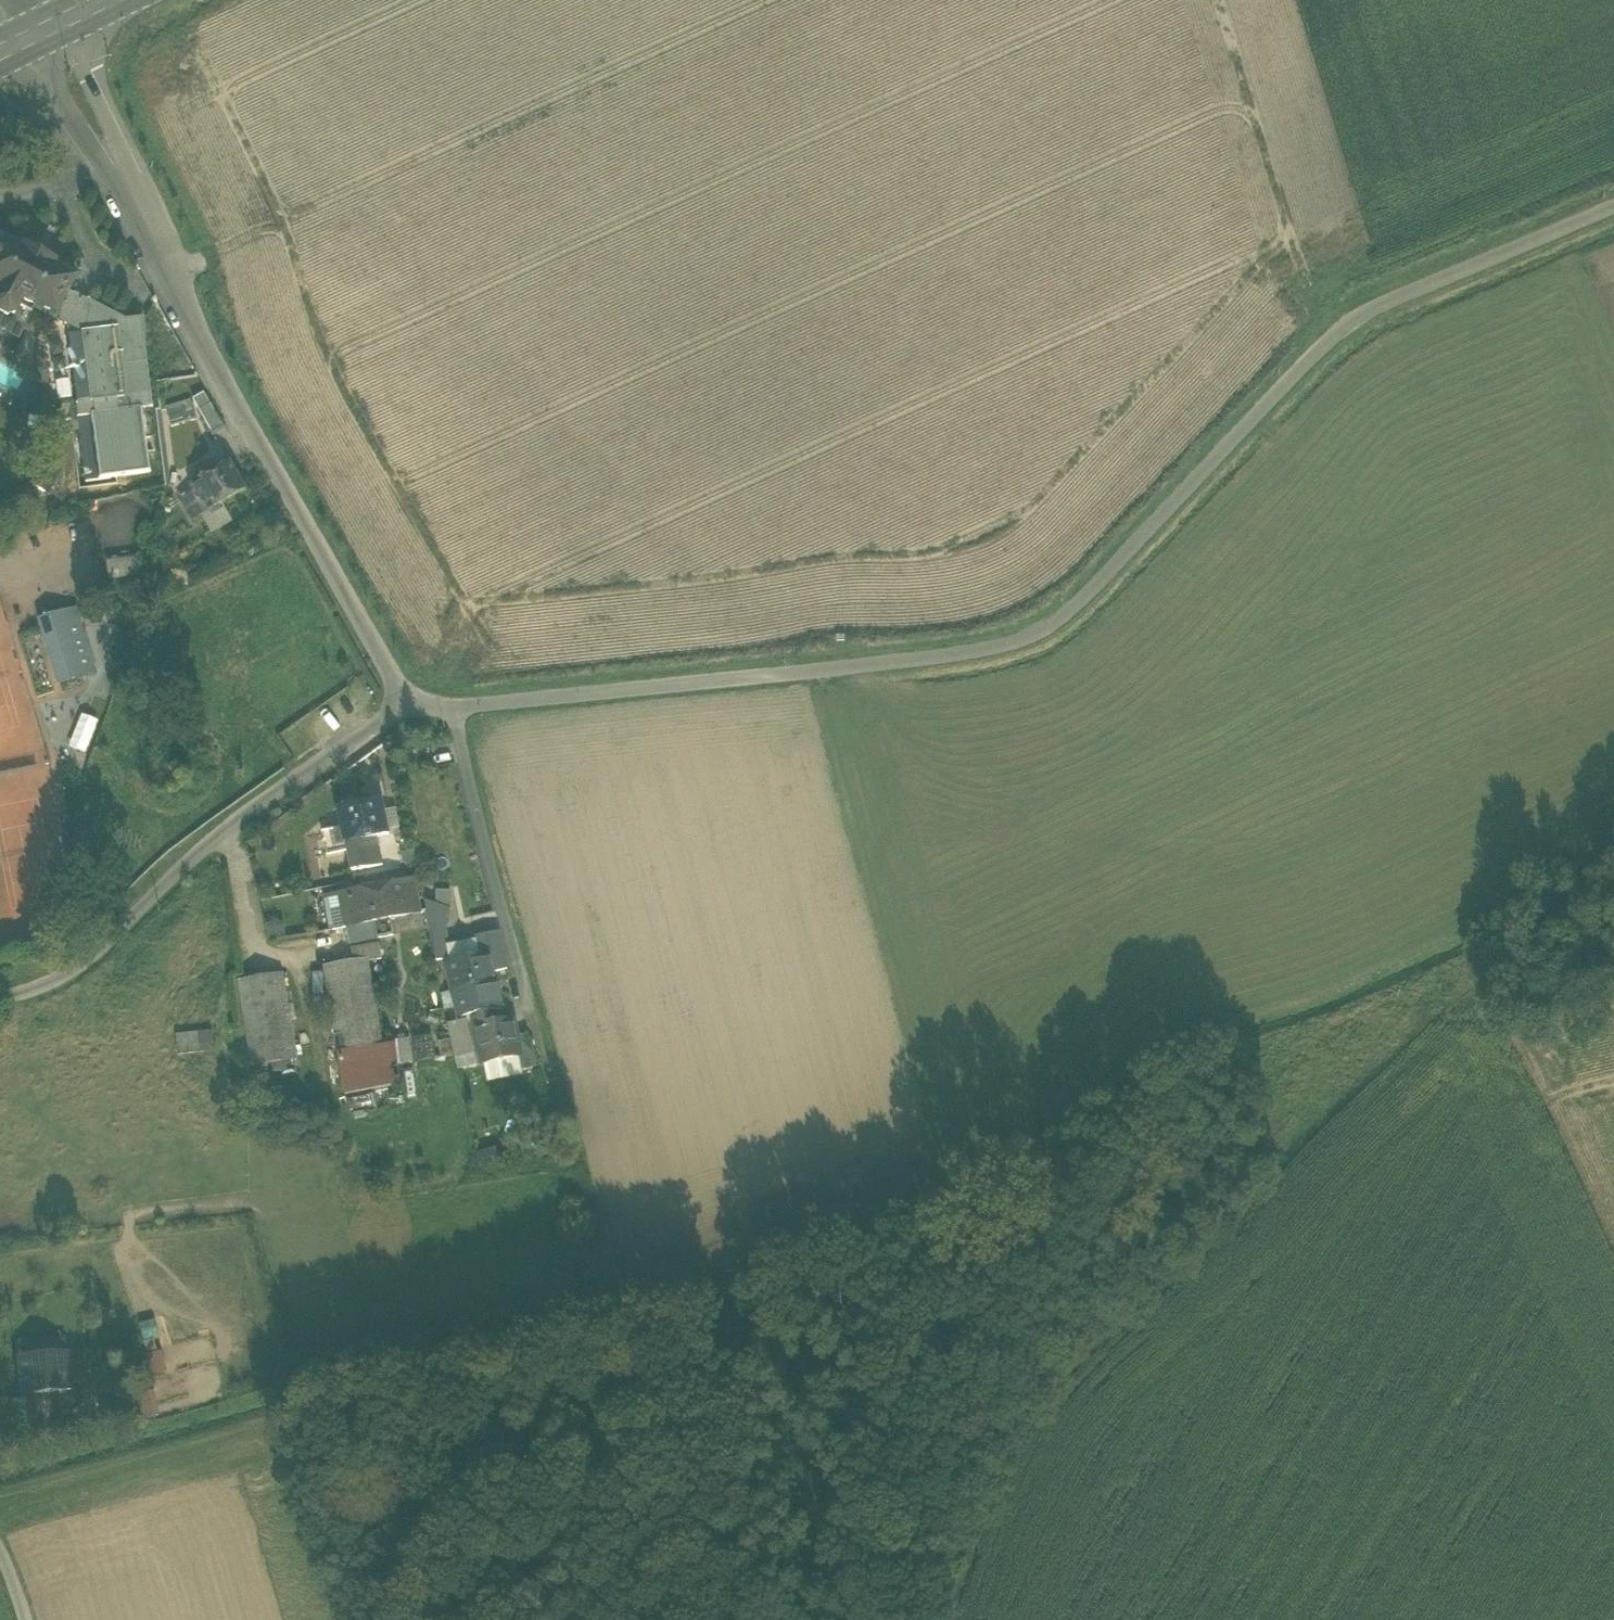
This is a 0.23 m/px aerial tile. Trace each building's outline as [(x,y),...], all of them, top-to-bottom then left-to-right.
[(54,320),(65,297),(68,292),(76,277),(53,265),(21,248),(20,248),(11,243),(10,240),(3,237),(0,238),(0,315),(5,318),(14,315),(17,308),(30,315),(33,309),(54,320)] [(80,298),(68,292),(65,297),(78,304),(80,298)] [(75,403),(77,418),(90,415),(143,409),(154,408),(142,319),(141,319),(141,320),(125,322),(110,315),(81,300),(82,299),(80,298),(78,304),(65,297),(54,320),(80,334),(67,336),(76,403),(75,403)] [(192,398),(211,432),(223,425),(204,391),(192,398)] [(165,407),(171,427),(196,419),(190,400),(165,407)] [(152,473),(143,409),(90,415),(98,480),(152,473)] [(162,411),(157,412),(165,470),(169,469),(162,411)] [(191,485),(195,492),(183,499),(196,521),(203,517),(208,514),(223,506),(247,492),(229,461),(210,472),(211,474),(191,485)] [(31,485),(47,494),(59,472),(43,464),(31,485)] [(208,514),(203,517),(212,534),(232,523),(223,506),(208,514)] [(107,562),(109,581),(139,577),(137,559),(107,562)] [(43,618),(47,632),(67,626),(82,677),(97,673),(78,607),(43,618)] [(62,683),(82,677),(67,626),(47,632),(62,683)] [(83,713),(71,744),(86,750),(98,719),(83,713)] [(339,809),(346,844),(363,840),(376,838),(389,835),(388,831),(384,811),(382,800),(339,809)] [(397,809),(384,811),(388,831),(401,828),(397,809)] [(363,840),(369,868),(382,865),(376,838),(363,840)] [(369,868),(363,840),(346,844),(352,871),(369,868)] [(341,895),(341,896),(347,928),(390,919),(422,913),(415,881),(341,895)] [(435,905),(450,910),(450,891),(435,891),(435,905)] [(333,930),(347,928),(341,896),(326,898),(333,930)] [(425,902),(429,923),(443,920),(446,921),(450,910),(435,905),(425,902)] [(390,919),(393,935),(425,928),(422,913),(390,919)] [(393,935),(390,919),(347,928),(351,943),(393,935)] [(284,921),(266,923),(268,940),(286,938),(284,921)] [(429,927),(432,941),(447,939),(444,924),(429,927)] [(448,966),(454,991),(495,982),(493,972),(507,969),(499,935),(478,940),(482,958),(450,965),(448,966)] [(448,946),(447,939),(432,941),(436,961),(449,958),(454,957),(452,949),(449,950),(448,946)] [(482,958),(478,940),(448,946),(449,950),(452,949),(454,957),(449,958),(450,965),(482,958)] [(352,948),(354,961),(368,959),(382,957),(380,944),(352,948)] [(325,966),(339,1052),(382,1045),(368,959),(354,961),(325,966)] [(239,980),(253,1067),(296,1059),(282,973),(239,980)] [(502,1008),(495,982),(454,991),(457,1009),(460,1017),(474,1014),(487,1011),(502,1008)] [(457,1009),(454,991),(442,993),(446,1011),(457,1009)] [(488,1017),(487,1011),(474,1014),(484,1064),(518,1057),(520,1057),(516,1037),(513,1021),(496,1024),(494,1016),(488,1017)] [(448,1024),(449,1029),(463,1025),(468,1045),(471,1056),(456,1059),(458,1067),(458,1069),(478,1065),(468,1019),(448,1024)] [(454,1048),(468,1045),(463,1025),(449,1029),(454,1048)] [(177,1035),(179,1055),(225,1050),(223,1030),(177,1035)] [(518,1057),(521,1071),(538,1067),(528,1034),(516,1037),(520,1057),(518,1057)] [(432,1036),(412,1039),(416,1062),(436,1059),(432,1036)] [(395,1040),(395,1043),(399,1064),(416,1062),(412,1039),(412,1038),(395,1040)] [(395,1043),(382,1045),(339,1052),(346,1094),(402,1085),(395,1043)] [(471,1056),(468,1045),(454,1048),(456,1059),(471,1056)] [(521,1071),(518,1057),(484,1064),(488,1083),(522,1075),(521,1071)] [(476,1153),(479,1169),(501,1162),(497,1147),(476,1153)] [(140,1323),(145,1344),(160,1340),(155,1319),(140,1323)] [(62,1341),(18,1344),(20,1358),(18,1358),(22,1394),(73,1389),(69,1355),(63,1355),(62,1341)] [(167,1372),(162,1351),(145,1355),(150,1376),(167,1372)] [(160,1417),(155,1391),(138,1394),(143,1420),(160,1417)] [(35,1399),(11,1401),(13,1427),(37,1424),(35,1399)]
